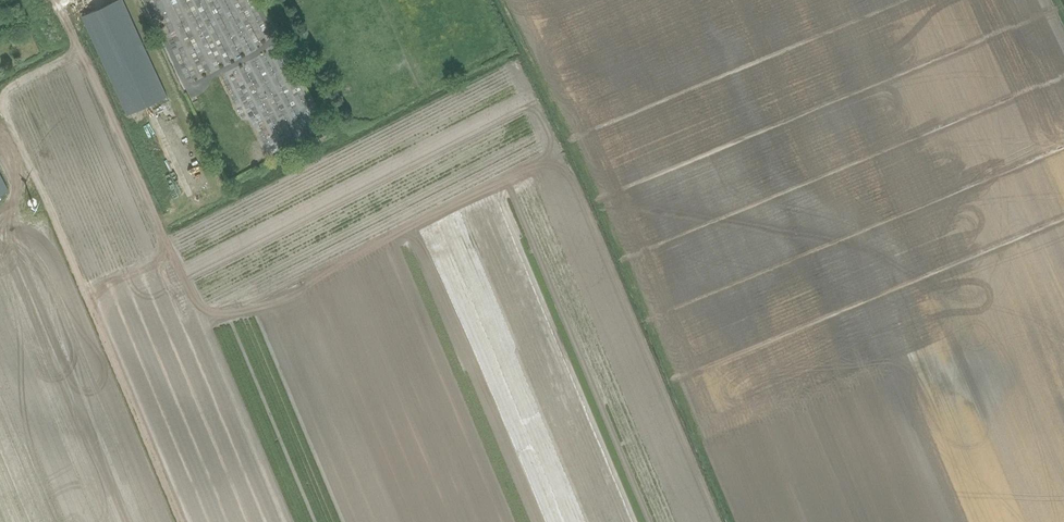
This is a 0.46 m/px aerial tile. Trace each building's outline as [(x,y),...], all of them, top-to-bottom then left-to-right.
[(167,97),(123,0),(117,0),(81,16),(127,115),(167,97)]
